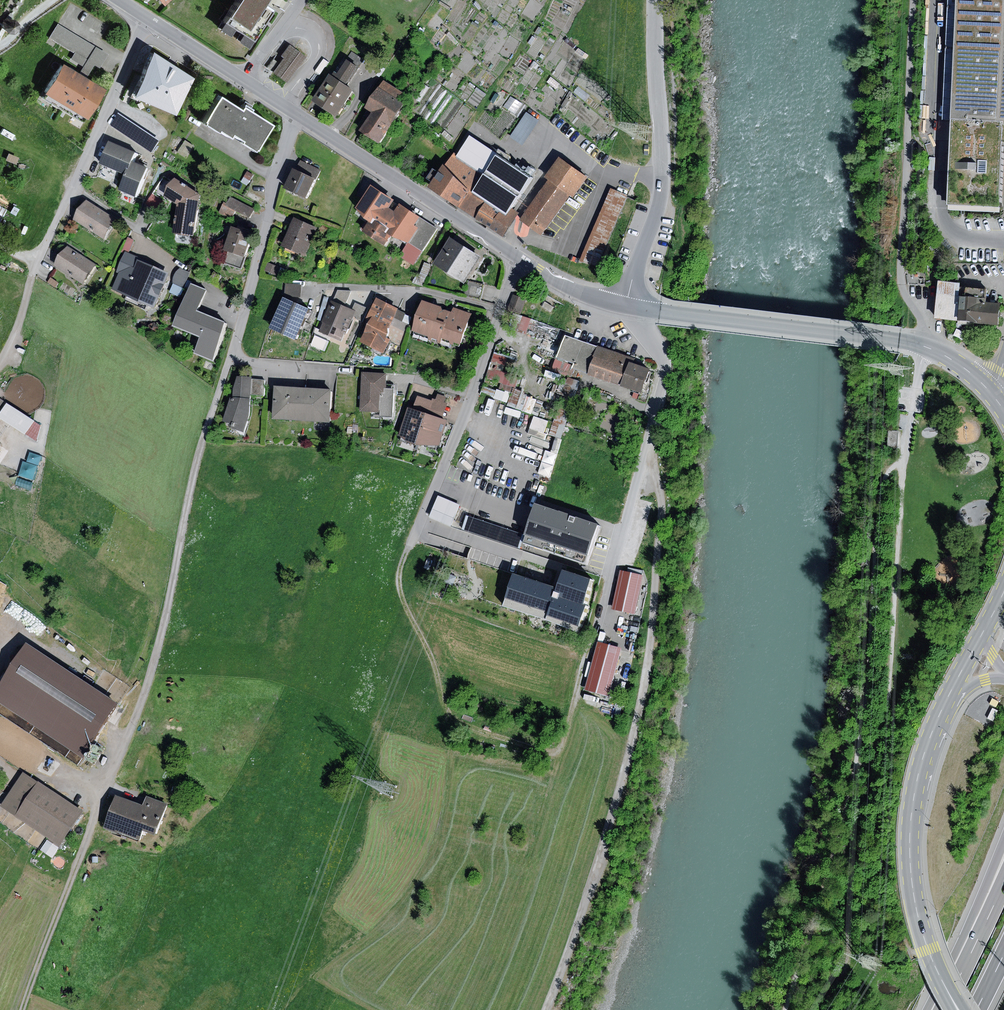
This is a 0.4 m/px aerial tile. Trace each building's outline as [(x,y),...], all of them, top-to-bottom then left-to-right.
[(220,24),(248,42),(269,10),(261,5),(264,0),(236,0),(220,24)] [(948,205),(998,207),(1002,145),(1003,145),(1003,0),(957,0),(948,205)] [(19,26),(19,20),(17,18),(15,16),(9,17),(7,22),(6,23),(8,28),(14,30),(19,26)] [(93,45),(56,23),(47,37),(72,52),(68,58),(81,66),(93,45)] [(304,56),(287,44),(278,55),(281,57),(271,71),(286,82),(304,56)] [(81,66),(77,72),(84,77),(92,64),(101,50),(93,45),(81,66)] [(105,53),(101,50),(92,64),(97,67),(105,53)] [(170,64),(148,50),(128,96),(171,113),(188,76),(170,64)] [(352,51),(346,60),(357,67),(359,69),(365,60),(352,51)] [(271,58),(265,66),(270,70),(276,62),(271,58)] [(346,60),(344,59),(333,76),(328,73),(311,100),(336,116),(354,89),(346,84),(357,67),(346,60)] [(77,72),(60,62),(42,91),(83,117),(102,87),(84,77),(77,72)] [(370,112),(390,125),(404,104),(398,100),(403,93),(382,80),(364,108),(370,112)] [(238,107),(218,94),(200,121),(214,130),(215,128),(226,135),(228,131),(239,138),(238,140),(251,148),(268,123),(248,110),(250,107),(246,104),(242,102),(238,107)] [(390,125),(370,112),(359,130),(379,143),(390,125)] [(119,113),(110,126),(151,153),(160,140),(119,113)] [(539,121),(527,113),(510,137),(522,146),(539,121)] [(457,155),(453,152),(444,166),(469,190),(459,208),(502,238),(518,213),(511,208),(530,177),(496,155),(497,153),(469,135),(457,155)] [(185,140),(177,152),(186,158),(194,145),(185,140)] [(137,153),(111,142),(101,164),(127,175),(133,161),(137,153)] [(544,178),(548,181),(569,196),(573,198),(587,178),(558,157),(544,178)] [(299,160),(295,169),(316,180),(321,170),(299,160)] [(127,175),(121,190),(138,197),(150,168),(133,161),(127,175)] [(469,190),(444,166),(442,164),(428,187),(459,208),(469,190)] [(316,180),(295,169),(285,188),(307,199),(316,180)] [(247,171),(241,182),(247,185),(253,175),(247,171)] [(200,194),(174,178),(172,180),(164,175),(151,195),(166,204),(169,199),(177,204),(200,194)] [(548,181),(547,181),(520,220),(542,236),(569,196),(548,181)] [(393,200),(370,184),(354,207),(363,218),(368,221),(372,223),(374,219),(381,223),(390,209),(388,208),(393,200)] [(627,195),(610,188),(581,261),(597,268),(620,212),(626,197),(627,195)] [(194,235),(200,194),(177,204),(173,232),(194,235)] [(166,204),(151,195),(145,204),(160,213),(166,204)] [(254,209),(230,197),(227,203),(223,202),(218,212),(231,218),(235,211),(249,218),(254,209)] [(637,201),(626,197),(620,212),(631,216),(637,201)] [(87,201),(74,221),(105,241),(118,221),(87,201)] [(393,211),(390,209),(381,223),(389,228),(386,233),(390,235),(393,237),(408,242),(417,227),(414,225),(419,217),(398,203),(393,211)] [(316,227),(293,217),(280,246),(303,256),(316,227)] [(372,223),(368,221),(362,231),(384,245),(390,235),(386,233),(389,228),(381,223),(374,219),(372,223)] [(417,227),(408,242),(423,251),(437,228),(422,219),(417,227)] [(252,233),(230,226),(222,250),(228,252),(224,262),(241,268),(252,233)] [(134,240),(128,237),(123,250),(128,252),(134,240)] [(481,257),(450,238),(434,264),(465,283),(481,257)] [(66,246),(53,266),(82,284),(95,264),(66,246)] [(137,257),(124,252),(116,272),(118,273),(111,289),(154,307),(169,274),(136,259),(137,257)] [(267,261),(264,270),(278,276),(279,274),(285,276),(287,270),(267,261)] [(183,289),(190,272),(180,268),(178,269),(177,270),(175,272),(174,274),(173,277),(173,279),(172,282),(172,285),(183,289)] [(51,277),(47,282),(55,287),(58,282),(51,277)] [(468,281),(465,294),(481,298),(484,285),(468,281)] [(960,283),(938,281),(934,319),(998,325),(999,314),(1000,304),(986,302),(987,289),(959,286),(960,283)] [(301,284),(285,283),(284,297),(301,298),(301,284)] [(207,293),(190,286),(173,329),(201,339),(194,356),(212,363),(227,324),(199,313),(207,293)] [(338,290),(333,302),(345,307),(351,291),(338,290)] [(513,294),(507,310),(520,314),(526,299),(513,294)] [(308,309),(283,298),(270,328),(294,338),(308,309)] [(390,339),(390,341),(398,345),(411,316),(397,310),(399,307),(376,298),(366,321),(368,322),(388,331),(386,337),(390,339)] [(441,307),(422,300),(411,331),(441,342),(442,338),(461,345),(472,313),(453,307),(451,311),(445,309),(442,310),(441,307)] [(333,302),(330,301),(318,332),(340,341),(344,332),(347,333),(356,311),(345,307),(333,302)] [(355,302),(352,309),(356,311),(358,312),(355,318),(363,322),(369,309),(355,302)] [(545,302),(542,307),(550,313),(554,308),(545,302)] [(531,319),(513,314),(509,326),(527,332),(531,319)] [(154,322),(149,325),(147,331),(154,335),(159,332),(159,326),(154,322)] [(388,331),(368,322),(359,342),(384,353),(390,341),(390,339),(386,337),(388,331)] [(597,346),(564,334),(556,358),(573,363),(572,368),(588,373),(597,346)] [(629,356),(597,346),(588,373),(587,375),(620,386),(628,361),(629,356)] [(507,357),(494,354),(485,378),(515,388),(519,377),(502,371),(507,357)] [(573,363),(556,358),(552,370),(569,376),(572,368),(573,363)] [(649,368),(628,361),(620,386),(641,393),(649,368)] [(386,373),(361,372),(359,411),(379,412),(379,417),(392,417),(393,388),(385,388),(386,373)] [(252,377),(237,376),(233,388),(232,396),(230,396),(222,421),(229,423),(228,427),(243,432),(250,415),(251,395),(252,379),(252,377)] [(581,381),(570,377),(550,433),(561,437),(581,381)] [(265,379),(252,379),(251,395),(264,395),(265,379)] [(331,389),(274,385),(272,418),(329,422),(331,389)] [(434,399),(433,401),(429,415),(443,419),(447,404),(444,402),(446,396),(437,394),(436,399),(434,399)] [(413,410),(407,408),(399,435),(408,443),(414,445),(419,445),(429,415),(433,401),(417,396),(413,410)] [(0,399),(0,418),(24,434),(33,421),(0,399)] [(443,419),(429,415),(419,445),(439,445),(447,420),(443,419)] [(536,415),(531,428),(546,433),(550,420),(536,415)] [(900,431),(889,431),(888,449),(899,449),(900,431)] [(540,473),(551,476),(558,453),(547,449),(540,473)] [(35,480),(43,455),(29,451),(22,476),(35,480)] [(438,496),(428,517),(450,527),(459,506),(438,496)] [(524,543),(556,553),(568,515),(537,505),(524,543)] [(524,534),(466,515),(462,530),(519,549),(524,534)] [(556,553),(587,563),(599,525),(568,515),(556,553)] [(620,570),(612,609),(634,614),(643,575),(620,570)] [(558,587),(513,573),(502,606),(578,630),(593,580),(563,571),(558,587)] [(448,572),(443,582),(452,585),(456,575),(448,572)] [(621,648),(598,642),(585,689),(608,695),(621,648)] [(0,685),(0,705),(81,758),(117,705),(26,645),(0,685)] [(90,750),(90,751),(91,752),(92,753),(94,753),(95,753),(96,753),(98,752),(98,750),(98,749),(98,747),(97,746),(96,745),(94,745),(93,745),(92,745),(91,746),(90,747),(90,749),(90,750)] [(85,758),(85,759),(86,760),(87,761),(89,761),(90,761),(91,761),(92,759),(93,758),(93,757),(93,755),(92,754),(91,753),(89,753),(88,753),(87,753),(86,754),(85,755),(85,757),(85,758)] [(37,781),(22,771),(0,805),(0,807),(14,816),(37,781)] [(37,781),(14,816),(59,846),(83,811),(37,781)] [(115,797),(104,828),(139,840),(143,831),(156,836),(167,804),(146,797),(143,806),(115,797)] [(50,842),(45,852),(56,856),(60,847),(50,842)]
